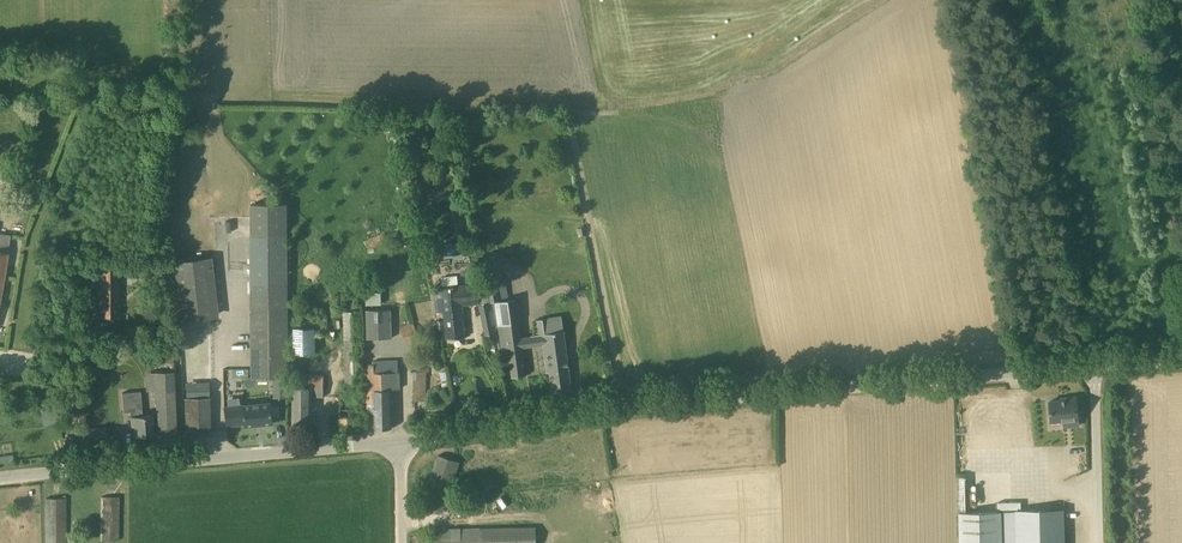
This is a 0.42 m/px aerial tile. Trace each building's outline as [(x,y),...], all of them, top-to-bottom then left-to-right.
[(288,378),(287,203),(251,204),(252,332),(253,378),(273,378),(274,397),(289,397),(288,378)] [(579,228),(577,228),(577,231),(578,233),(580,233),(581,235),(582,237),(584,237),(585,237),(586,236),(586,234),(585,227),(584,227),(583,227),(582,227),(579,228)] [(4,279),(8,253),(10,235),(0,233),(0,301),(4,279)] [(365,241),(368,247),(369,249),(374,247),(383,243),(379,234),(365,241)] [(215,316),(210,256),(173,258),(177,319),(215,316)] [(118,265),(101,265),(101,317),(119,317),(118,265)] [(88,277),(96,277),(96,268),(88,268),(88,277)] [(479,284),(459,286),(457,275),(442,277),(443,288),(434,289),(437,313),(445,312),(448,339),(465,337),(461,303),(480,302),(479,284)] [(496,282),(496,281),(487,283),(491,302),(500,300),(500,299),(509,297),(506,281),(496,282)] [(364,304),(380,303),(379,291),(364,291),(364,304)] [(511,377),(527,375),(520,323),(516,299),(496,302),(499,325),(505,324),(511,377)] [(492,302),(479,305),(485,335),(498,332),(492,302)] [(391,310),(367,310),(368,339),(392,338),(391,310)] [(535,320),(537,339),(546,338),(549,362),(545,363),(546,372),(550,372),(553,393),(572,390),(564,331),(546,333),(544,319),(535,320)] [(413,322),(400,327),(405,341),(419,335),(415,325),(413,322)] [(315,328),(294,328),(294,352),(315,353),(315,328)] [(173,352),(163,353),(164,363),(173,362),(173,352)] [(399,372),(398,372),(397,359),(375,360),(375,364),(366,365),(367,413),(375,413),(376,429),(392,428),(391,389),(400,389),(399,372)] [(425,379),(427,379),(427,371),(414,371),(414,379),(415,379),(416,399),(425,398),(425,379)] [(174,372),(155,373),(156,391),(158,433),(177,432),(174,372)] [(312,397),(324,397),(324,377),(308,377),(308,379),(294,379),(293,430),(311,430),(312,397)] [(182,388),(184,430),(209,429),(207,387),(182,388)] [(143,402),(142,402),(141,391),(122,393),(124,412),(131,412),(132,426),(135,425),(136,435),(155,433),(153,415),(144,416),(143,402)] [(272,402),(245,405),(246,425),(274,423),(272,402)] [(1079,424),(1079,403),(1067,403),(1067,405),(1051,405),(1051,424),(1079,424)] [(358,409),(340,409),(340,418),(335,418),(335,428),(358,428),(358,409)] [(104,427),(90,428),(91,438),(105,437),(104,427)] [(65,447),(72,446),(70,436),(63,438),(65,447)] [(456,471),(459,462),(439,455),(436,464),(422,505),(442,512),(456,471)] [(119,497),(102,497),(101,540),(119,541),(119,497)] [(46,498),(46,513),(46,542),(66,542),(66,498),(46,498)] [(1063,509),(1001,511),(959,512),(960,542),(1065,542),(1064,509),(1063,509)] [(439,529),(439,542),(537,542),(536,526),(439,529)]
